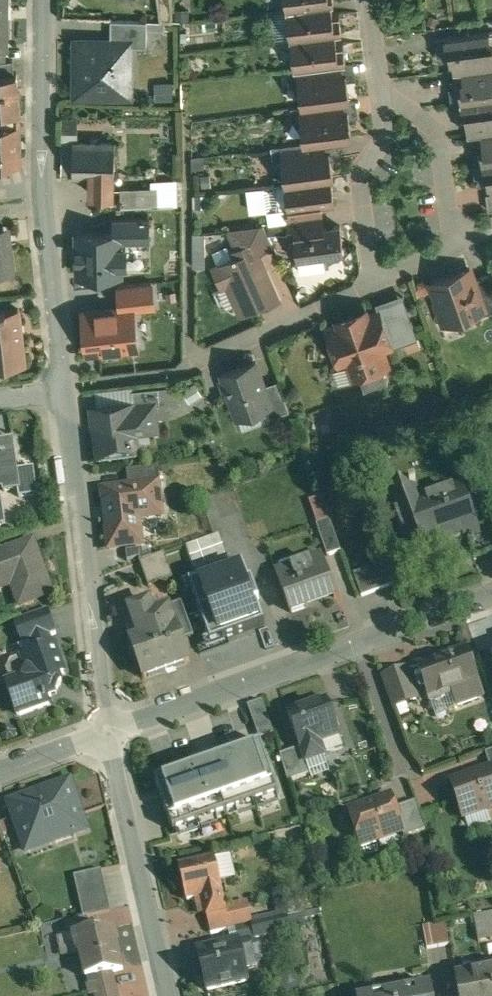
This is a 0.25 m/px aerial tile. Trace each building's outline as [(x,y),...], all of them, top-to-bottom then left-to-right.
[(334,1),(286,7),(288,20),(294,19),(296,35),(290,36),(290,37),(342,30),(339,13),(333,14),(332,2),(334,2),(334,1)] [(438,17),(431,14),(427,22),(434,25),(438,17)] [(146,39),(146,19),(110,19),(110,39),(130,39),(146,39)] [(342,30),(290,37),(292,49),(298,49),(300,65),(294,66),(294,67),(302,66),(325,63),(346,60),(344,43),(337,44),(335,32),(342,31),(342,30)] [(435,38),(437,52),(440,51),(441,59),(453,58),(454,68),(462,67),(491,63),(491,42),(491,43),(489,31),(435,38)] [(110,39),(76,39),(76,54),(74,54),(74,78),(76,78),(76,93),(117,93),(117,77),(130,77),(130,39),(110,39)] [(0,61),(0,72),(14,71),(13,58),(1,60),(0,61)] [(327,75),(325,63),(302,66),(303,78),(299,78),(302,105),(304,104),(327,101),(328,101),(349,98),(346,72),(327,75)] [(462,67),(463,78),(452,80),(453,88),(450,88),(451,101),(461,100),(491,96),(491,63),(462,67)] [(0,72),(0,112),(20,110),(16,70),(14,71),(0,72)] [(172,82),(156,82),(156,98),(172,98),(172,82)] [(461,100),(462,112),(465,112),(468,131),(491,128),(491,96),(461,100)] [(327,101),(304,104),(305,115),(301,116),(304,141),(304,142),(308,141),(351,136),(348,110),(329,112),(328,101),(327,101)] [(20,123),(20,110),(0,112),(0,123),(20,123)] [(115,141),(76,141),(77,119),(62,119),(62,151),(73,151),(73,174),(91,174),(91,192),(115,193),(115,192),(115,141)] [(20,123),(0,123),(0,164),(21,163),(20,123)] [(468,131),(468,132),(481,130),(484,149),(481,149),(482,161),(473,162),(473,163),(491,160),(491,128),(468,131)] [(304,141),(285,144),(286,155),(309,152),(308,141),(304,142),(304,141)] [(286,155),(282,156),(286,182),(331,176),(333,176),(329,150),(309,152),(286,155)] [(73,151),(62,151),(61,174),(73,174),(73,151)] [(473,163),(475,176),(478,176),(479,183),(491,182),(491,191),(491,160),(473,163)] [(331,176),(286,182),(274,184),(270,189),(271,203),(277,207),(288,206),(289,206),(289,207),(321,203),(334,201),(331,176)] [(151,179),(151,185),(120,186),(121,205),(174,204),(173,179),(151,179)] [(321,203),(289,207),(289,206),(286,213),(287,220),(323,215),(321,203)] [(323,215),(287,220),(288,227),(294,232),(294,231),(324,227),(323,215)] [(149,217),(114,217),(114,232),(120,232),(120,239),(150,239),(149,217)] [(263,223),(228,228),(237,247),(253,240),(258,251),(273,244),(263,223)] [(324,227),(294,231),(294,232),(298,257),(344,251),(340,224),(324,227)] [(0,226),(0,270),(13,269),(10,243),(5,243),(3,225),(0,226)] [(114,232),(78,233),(79,273),(120,272),(120,262),(126,262),(126,246),(120,246),(120,239),(120,232),(114,232)] [(205,232),(193,232),(194,264),(205,264),(205,232)] [(237,247),(233,249),(235,254),(233,255),(234,256),(212,266),(221,285),(227,282),(241,313),(258,305),(259,308),(279,298),(258,251),(253,240),(237,247)] [(469,268),(432,281),(438,299),(436,303),(438,311),(443,313),(444,315),(456,311),(458,317),(483,309),(484,308),(473,279),(469,268)] [(491,273),(473,279),(484,308),(483,309),(484,313),(491,310),(491,276),(491,273)] [(155,302),(153,282),(119,285),(121,306),(133,305),(155,302)] [(403,296),(377,305),(379,311),(385,329),(412,319),(403,296)] [(121,306),(83,311),(88,350),(138,345),(133,305),(121,306)] [(0,310),(0,364),(25,362),(19,308),(7,309),(6,307),(1,307),(1,310),(0,310)] [(366,309),(337,319),(339,324),(328,328),(340,362),(348,359),(354,375),(364,371),(367,380),(381,376),(377,366),(388,363),(382,347),(389,345),(390,347),(391,346),(385,329),(379,311),(367,314),(366,309)] [(412,319),(385,329),(391,346),(418,337),(412,319)] [(255,360),(222,372),(237,416),(267,405),(271,404),(264,384),(255,360)] [(279,379),(264,384),(271,404),(267,405),(270,416),(289,409),(279,379)] [(159,385),(133,388),(134,401),(154,399),(154,403),(160,402),(159,385)] [(134,401),(92,406),(99,463),(138,458),(134,422),(156,420),(154,403),(154,399),(134,401)] [(3,484),(4,492),(18,490),(19,499),(37,496),(34,468),(17,471),(12,440),(0,442),(0,484),(3,484)] [(159,467),(127,471),(129,487),(158,484),(158,485),(161,485),(159,467)] [(422,502),(414,480),(386,489),(412,562),(438,553),(435,546),(453,540),(454,543),(480,533),(462,484),(430,496),(431,499),(422,502)] [(129,487),(102,490),(109,550),(142,546),(139,518),(162,515),(158,485),(158,484),(129,487)] [(330,520),(317,525),(328,557),(341,552),(330,520)] [(221,535),(186,548),(193,569),(228,557),(221,535)] [(12,586),(20,607),(52,595),(33,542),(0,554),(0,590),(12,586)] [(164,554),(140,563),(149,587),(173,578),(164,554)] [(322,558),(276,573),(291,614),(308,607),(306,603),(333,594),(335,598),(336,598),(322,558)] [(389,562),(354,574),(362,596),(397,584),(389,562)] [(241,565),(188,584),(209,644),(263,625),(241,565)] [(168,610),(154,615),(149,603),(129,610),(134,622),(139,638),(128,641),(128,642),(131,663),(137,663),(143,679),(190,662),(178,627),(170,607),(167,608),(168,610)] [(182,603),(170,607),(178,627),(188,624),(189,627),(190,626),(182,603)] [(48,609),(14,621),(22,646),(29,643),(33,653),(55,646),(51,636),(56,634),(48,609)] [(33,653),(11,661),(7,670),(10,681),(6,683),(17,715),(49,704),(47,698),(49,689),(52,682),(58,675),(64,673),(55,646),(33,653)] [(465,649),(417,666),(430,702),(452,694),(456,706),(477,698),(473,686),(478,685),(465,649)] [(407,670),(384,678),(394,706),(417,698),(407,670)] [(274,734),(262,702),(249,706),(260,738),(274,734)] [(326,702),(305,709),(303,706),(288,712),(300,747),(306,762),(324,756),(319,742),(338,736),(326,702)] [(300,747),(280,755),(288,782),(310,774),(306,762),(300,747)] [(255,749),(163,781),(177,819),(268,786),(255,749)] [(451,782),(463,818),(465,818),(464,814),(485,807),(486,810),(491,808),(491,770),(491,768),(490,768),(451,782)] [(68,781),(10,803),(28,852),(86,830),(68,781)] [(390,796),(349,811),(358,837),(354,839),(360,856),(378,850),(375,840),(401,831),(403,831),(395,809),(390,796)] [(415,802),(395,809),(403,831),(401,831),(404,837),(425,830),(415,802)] [(215,859),(178,867),(186,902),(203,898),(207,917),(227,913),(226,909),(222,894),(223,893),(215,859)] [(101,871),(74,877),(84,918),(86,917),(111,911),(101,871)] [(303,912),(298,886),(272,892),(277,918),(303,912)] [(248,904),(226,909),(227,913),(230,929),(252,925),(248,904)] [(474,917),(479,942),(491,939),(491,914),(474,917)] [(84,918),(64,922),(68,938),(77,936),(77,935),(90,932),(86,917),(84,918)] [(287,917),(252,924),(255,938),(290,930),(287,917)] [(449,944),(445,923),(434,925),(438,946),(449,944)] [(434,925),(423,927),(426,948),(438,946),(434,925)] [(90,932),(77,935),(77,936),(79,935),(82,950),(80,950),(87,978),(86,978),(86,979),(112,973),(123,970),(123,969),(122,969),(115,942),(118,941),(118,940),(117,940),(114,928),(115,928),(115,927),(100,930),(99,929),(90,932)] [(238,942),(211,947),(213,955),(200,958),(207,991),(246,983),(238,942)] [(456,978),(459,995),(491,995),(491,971),(456,978)] [(112,973),(92,978),(95,993),(116,989),(112,973)] [(374,995),(431,995),(429,986),(374,995)]
